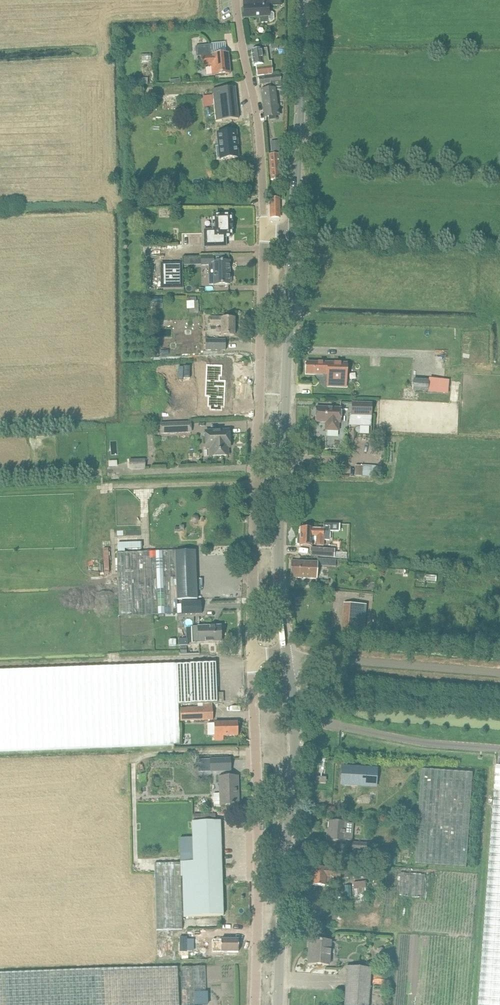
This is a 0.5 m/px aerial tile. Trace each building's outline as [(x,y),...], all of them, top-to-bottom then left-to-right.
[(281,5),(281,0),(244,0),(244,18),(260,17),(260,23),(269,22),(268,6),(281,5)] [(211,45),(201,46),(195,46),(196,57),(201,56),(202,66),(213,65),(214,75),(230,73),(228,53),(212,55),(211,45)] [(264,74),(273,73),(272,66),(264,67),(264,65),(269,64),(267,48),(257,50),(251,50),(254,66),(256,65),(257,76),(264,75),(264,74)] [(264,74),(264,75),(265,75),(265,76),(258,77),(259,84),(272,82),(272,84),(274,84),(275,86),(279,85),(279,82),(281,81),(280,75),(273,75),(273,73),(264,74)] [(235,88),(212,90),(215,121),(238,119),(235,88)] [(277,105),(275,88),(274,88),(261,90),(264,108),(266,108),(267,116),(269,116),(269,118),(274,118),(274,115),(279,115),(278,105),(277,105)] [(164,110),(175,109),(175,99),(164,99),(164,110)] [(173,136),(173,127),(164,127),(164,136),(173,136)] [(219,146),(215,146),(217,159),(238,157),(235,131),(217,133),(219,146)] [(278,154),(269,154),(271,180),(280,179),(278,154)] [(280,217),(279,205),(279,199),(271,199),(271,217),(280,217)] [(226,246),(226,237),(232,237),(231,230),(233,230),(232,223),(231,223),(231,215),(213,216),(213,230),(204,230),(205,247),(226,246)] [(215,285),(220,285),(230,284),(229,261),(219,262),(215,262),(215,285)] [(161,264),(161,289),(182,288),(182,263),(161,264)] [(188,309),(199,308),(199,300),(187,300),(188,309)] [(222,335),(224,335),(234,335),(234,319),(222,319),(222,317),(210,317),(209,325),(222,326),(222,335)] [(225,350),(226,339),(205,339),(205,350),(225,350)] [(155,343),(155,353),(174,352),(173,342),(155,343)] [(327,386),(337,386),(346,386),(346,363),(317,362),(307,362),(306,373),(323,374),(323,373),(328,373),(327,386)] [(206,363),(205,394),(208,394),(208,405),(224,405),(225,379),(219,379),(219,374),(221,374),(221,364),(206,363)] [(414,378),(413,391),(428,392),(429,379),(414,378)] [(352,402),(352,415),(372,416),(373,402),(352,402)] [(341,408),(326,408),(316,407),(316,422),(326,422),(325,430),(338,431),(339,423),(340,423),(341,408)] [(191,422),(160,424),(161,433),(191,432),(191,422)] [(230,447),(230,442),(229,430),(205,431),(206,448),(210,448),(211,457),(228,456),(228,447),(230,447)] [(138,460),(130,460),(130,469),(138,468),(138,460)] [(362,466),(354,465),(354,476),(373,476),(374,467),(362,467),(362,466)] [(173,488),(115,490),(120,655),(178,654),(173,488)] [(323,529),(311,528),(301,528),(300,546),(310,546),(311,537),(316,537),(315,546),(323,546),(323,539),(330,539),(330,526),(324,526),(323,529)] [(318,556),(334,557),(335,549),(311,548),(310,556),(318,556)] [(196,551),(176,552),(177,601),(197,600),(196,551)] [(334,557),(318,556),(317,566),(335,567),(335,569),(342,570),(342,560),(334,559),(334,557)] [(317,562),(301,562),(291,561),(290,577),(300,578),(316,579),(317,562)] [(182,614),(192,614),(202,614),(201,601),(181,602),(182,614)] [(363,639),(364,629),(366,605),(345,603),(342,637),(363,639)] [(112,636),(112,635),(111,632),(111,630),(110,628),(108,626),(107,625),(104,623),(102,623),(100,622),(97,622),(95,623),(92,624),(90,626),(89,628),(88,630),(87,632),(87,635),(87,637),(88,640),(90,643),(93,646),(96,647),(98,647),(101,647),(104,647),(106,645),(108,644),(110,641),(111,638),(112,636)] [(198,643),(211,642),(221,642),(221,626),(198,627),(198,643)] [(207,703),(217,703),(216,662),(0,670),(0,750),(180,744),(178,704),(207,703)] [(329,694),(328,702),(342,703),(342,695),(329,694)] [(186,721),(211,720),(211,708),(185,709),(186,721)] [(214,723),(215,740),(223,740),(223,736),(238,735),(237,722),(214,723)] [(354,766),(352,785),(376,787),(378,767),(354,766)] [(469,866),(473,771),(422,769),(417,863),(469,866)] [(497,775),(480,1004),(499,1004),(499,775),(497,775)] [(220,777),(220,793),(214,793),(214,804),(220,804),(220,805),(238,804),(238,793),(237,793),(236,789),(238,789),(238,776),(220,777)] [(154,863),(156,930),(184,930),(184,917),(223,916),(220,821),(192,822),(193,861),(154,863)] [(346,822),(340,822),(330,821),(329,834),(327,834),(327,841),(337,842),(345,842),(346,822)] [(367,852),(367,844),(351,843),(350,850),(367,852)] [(341,869),(323,868),(313,867),(312,885),(329,886),(329,883),(332,883),(332,879),(341,879),(341,869)] [(212,952),(228,952),(238,952),(238,939),(212,939),(212,952)] [(328,941),(320,940),(310,940),(309,949),(311,949),(311,954),(309,954),(308,964),(326,965),(328,941)] [(178,966),(133,967),(105,967),(39,970),(0,971),(0,1004),(179,1004),(178,966)] [(181,968),(182,1004),(206,1004),(204,967),(181,968)] [(348,968),(345,1004),(370,1004),(372,970),(348,968)]
